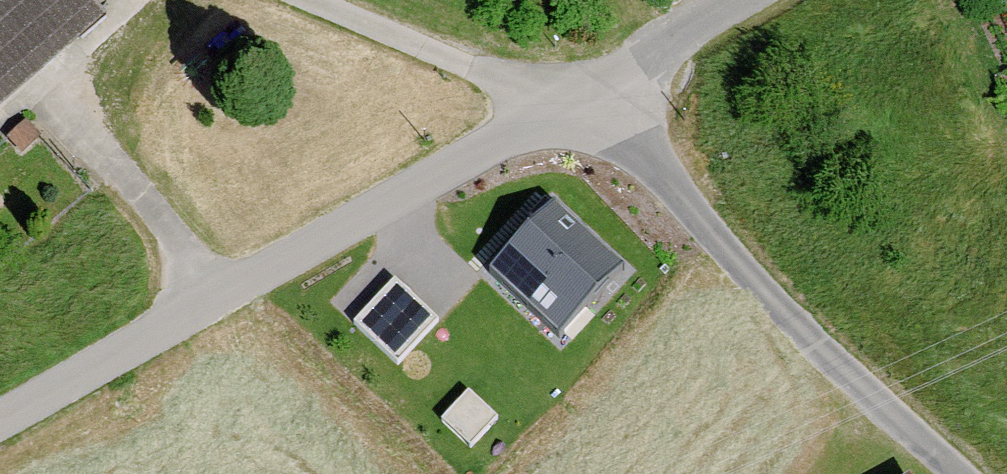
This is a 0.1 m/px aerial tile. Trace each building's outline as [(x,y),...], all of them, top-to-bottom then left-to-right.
[(87,15),(73,0),(0,0),(0,92),(87,15)] [(548,205),(488,274),(559,336),(620,267),(548,205)] [(436,322),(392,282),(352,326),(396,366),(436,322)] [(497,420),(469,394),(443,421),(471,448),(497,420)]
